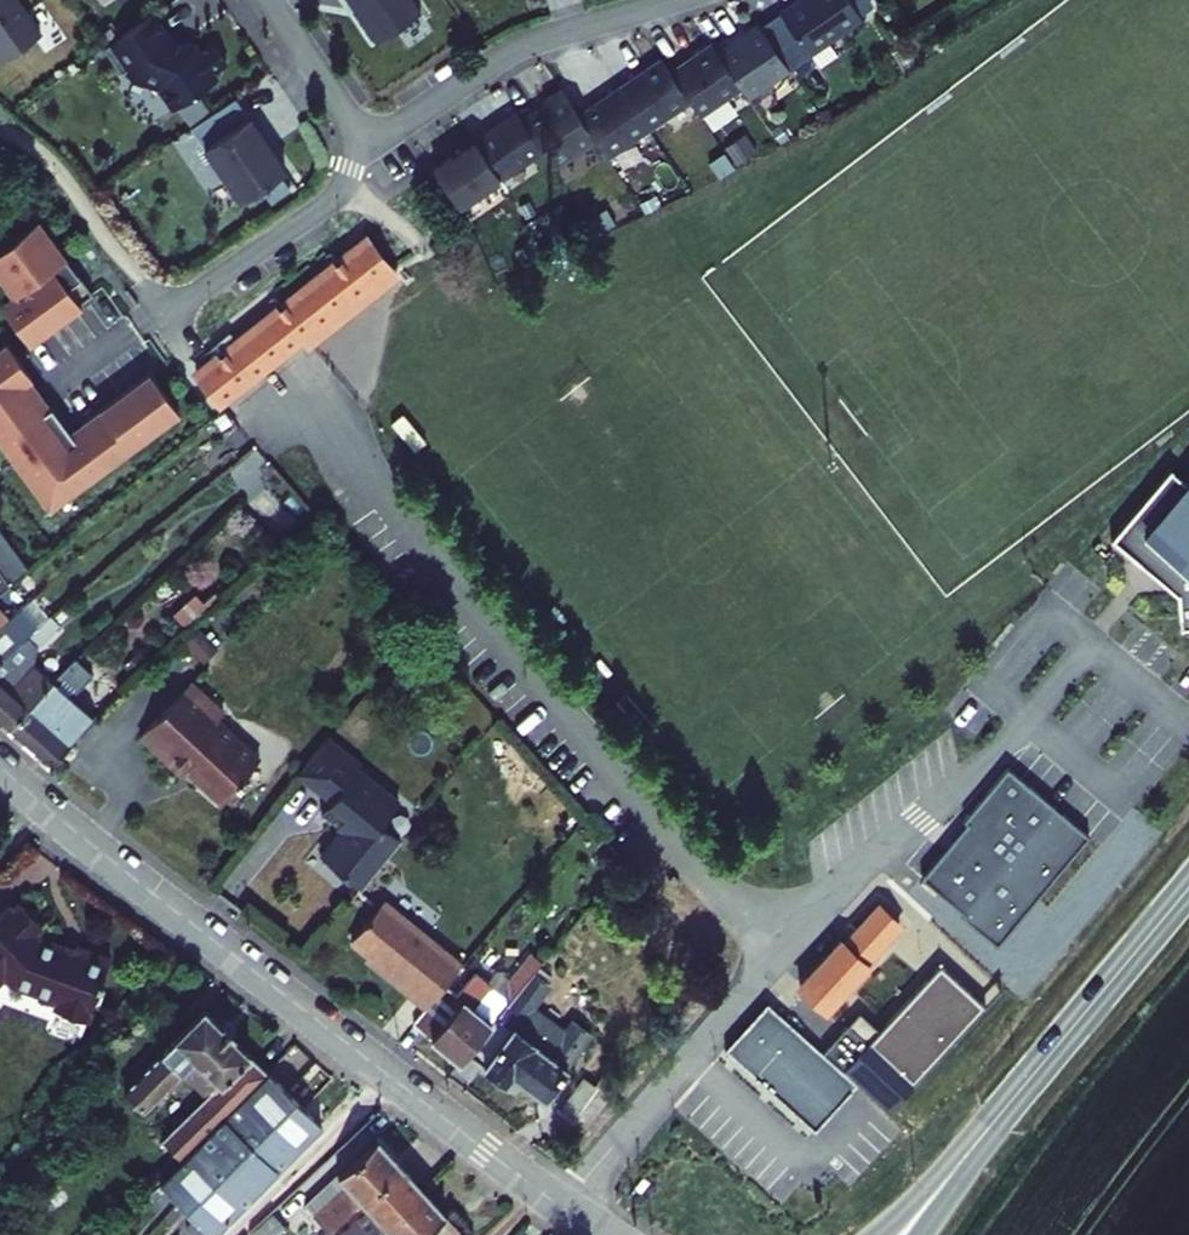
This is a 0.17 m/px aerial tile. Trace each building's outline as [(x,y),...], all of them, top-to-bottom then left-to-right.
[(37,36),(13,0),(0,0),(0,61),(37,36)] [(374,49),(419,19),(406,0),(342,0),(374,49)] [(778,22),(808,66),(861,31),(841,0),(811,0),(778,22)] [(155,89),(171,111),(201,90),(197,83),(223,65),(210,47),(194,57),(189,49),(161,38),(148,18),(100,50),(118,76),(124,72),(129,79),(155,89)] [(741,101),(749,112),(791,85),(757,34),(716,62),(741,101)] [(710,54),(668,81),(690,113),(700,129),(741,101),(716,62),(710,54)] [(659,68),(618,96),(648,142),(690,113),(668,81),(659,68)] [(618,96),(576,124),(593,150),(606,170),(648,142),(618,96)] [(544,113),(519,129),(540,160),(552,177),(593,150),(576,124),(559,97),(541,108),(544,113)] [(514,121),(472,149),(474,151),(497,187),(540,160),(519,129),(514,121)] [(264,150),(262,150),(244,122),(200,151),(236,205),(281,175),(264,150)] [(448,164),(430,176),(455,215),(497,187),(474,151),(449,166),(448,164)] [(96,285),(38,215),(0,246),(0,272),(16,290),(4,300),(36,338),(87,297),(84,294),(96,285)] [(254,331),(248,323),(228,339),(234,346),(202,370),(226,398),(305,339),(339,313),(403,265),(380,237),(254,331)] [(403,265),(339,313),(347,323),(411,275),(403,265)] [(61,503),(188,402),(158,363),(80,425),(59,399),(57,400),(36,375),(39,372),(13,339),(0,349),(0,425),(61,503)] [(1171,477),(1114,544),(1152,575),(1178,598),(1184,631),(1188,630),(1188,492),(1171,477)] [(5,518),(0,511),(0,584),(11,572),(36,557),(5,518)] [(14,611),(8,604),(0,610),(0,625),(14,611)] [(9,654),(3,649),(16,636),(11,632),(23,620),(14,611),(0,625),(0,663),(9,654)] [(59,686),(28,655),(43,640),(32,630),(9,654),(0,663),(0,725),(10,735),(59,686)] [(47,772),(95,724),(59,686),(10,735),(47,772)] [(222,722),(190,692),(140,745),(182,786),(189,779),(197,787),(195,790),(221,814),(241,794),(238,791),(257,771),(214,730),(222,722)] [(395,811),(321,749),(295,782),(331,811),(321,823),(343,840),(321,867),(362,900),(402,851),(377,831),(395,811)] [(958,917),(996,948),(1088,836),(1004,767),(960,822),(963,824),(917,880),(960,915),(958,917)] [(912,934),(877,903),(842,942),(839,939),(794,990),(827,1019),(871,969),(877,974),(912,934)] [(34,945),(29,940),(36,933),(13,909),(6,915),(2,910),(0,912),(0,986),(3,989),(49,1010),(46,1019),(80,1031),(85,1016),(92,1012),(95,1003),(92,996),(103,966),(73,956),(70,963),(56,958),(57,955),(34,945)] [(463,982),(381,916),(347,954),(410,1004),(406,1009),(426,1026),(463,982)] [(463,982),(426,1026),(412,1041),(460,1081),(476,1061),(494,1039),(479,1028),(499,1004),(480,989),(488,980),(474,968),(463,982)] [(992,1015),(945,975),(886,1044),(866,1026),(836,1062),(860,1083),(903,1120),(992,1015)] [(549,1005),(532,993),(494,1039),(476,1061),(523,1100),(530,1093),(546,1106),(599,1042),(582,1027),(575,1036),(545,1012),(549,1005)] [(766,1003),(723,1053),(817,1133),(860,1083),(836,1062),(766,1003)] [(217,1109),(166,1159),(185,1179),(208,1157),(272,1094),(203,1029),(130,1099),(152,1122),(193,1085),(217,1109)] [(307,1128),(272,1094),(208,1157),(185,1179),(162,1202),(196,1234),(232,1234),(325,1146),(307,1128)] [(302,1224),(313,1234),(348,1234),(402,1186),(376,1158),(302,1224)] [(643,1175),(633,1188),(640,1194),(650,1182),(643,1175)] [(424,1210),(402,1186),(348,1234),(397,1234),(424,1210)] [(445,1233),(424,1210),(397,1234),(447,1234),(445,1233)]
